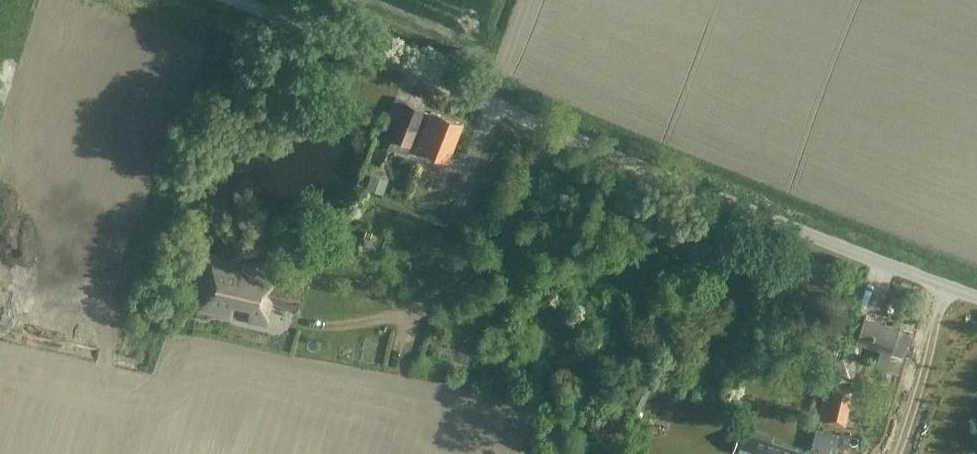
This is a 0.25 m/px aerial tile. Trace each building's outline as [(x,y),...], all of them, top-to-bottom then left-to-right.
[(387,116),(398,120),(417,127),(424,108),(395,97),(387,116)] [(431,111),(424,129),(455,141),(462,123),(431,111)] [(410,145),(417,127),(398,120),(387,149),(405,156),(409,145),(410,145)] [(447,160),(455,141),(424,129),(417,148),(447,160)] [(388,180),(370,174),(365,189),(383,195),(388,180)] [(301,308),(305,287),(278,282),(280,269),(209,253),(197,311),(269,326),(274,303),(301,308)] [(903,357),(911,336),(897,331),(898,328),(863,316),(855,341),(903,357)] [(833,358),(838,345),(818,338),(813,351),(833,358)] [(848,374),(842,357),(823,364),(829,381),(848,374)] [(844,425),(852,391),(833,387),(825,385),(817,418),(825,420),(824,420),(844,425)] [(794,449),(771,442),(773,435),(746,426),(744,433),(738,452),(744,453),(792,453),(794,449)] [(838,433),(814,428),(810,448),(826,451),(827,443),(835,445),(838,433)]
